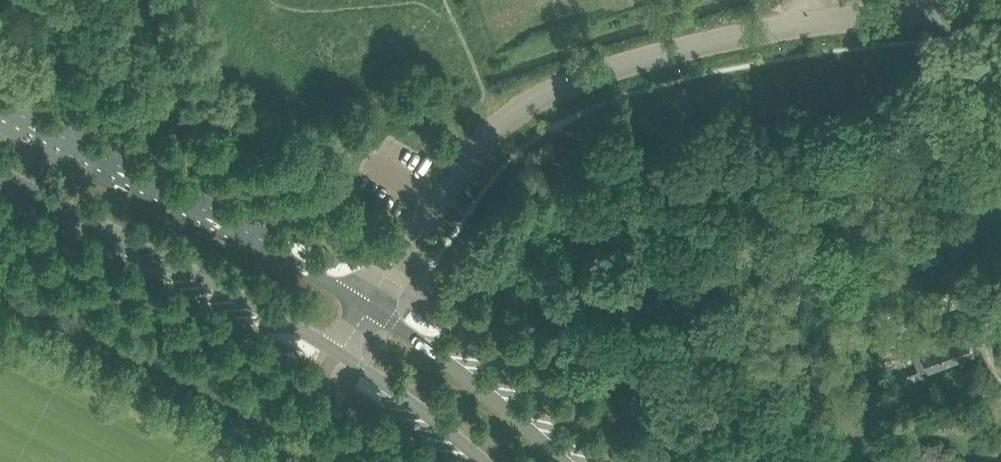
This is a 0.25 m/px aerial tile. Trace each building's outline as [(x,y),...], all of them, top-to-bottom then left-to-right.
[(919,339),(909,342),(908,343),(915,359),(925,355),(929,368),(976,351),(963,316),(916,333),(919,339)]
